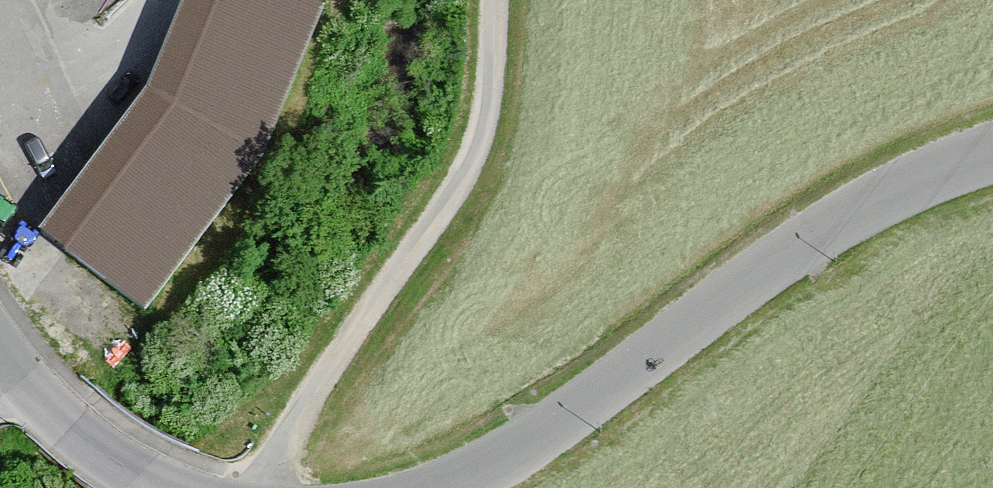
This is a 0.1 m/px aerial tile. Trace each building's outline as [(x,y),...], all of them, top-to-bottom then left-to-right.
[(65,251),(144,311),(263,156),(323,8),(303,0),(219,0),(175,106),(65,251)]
